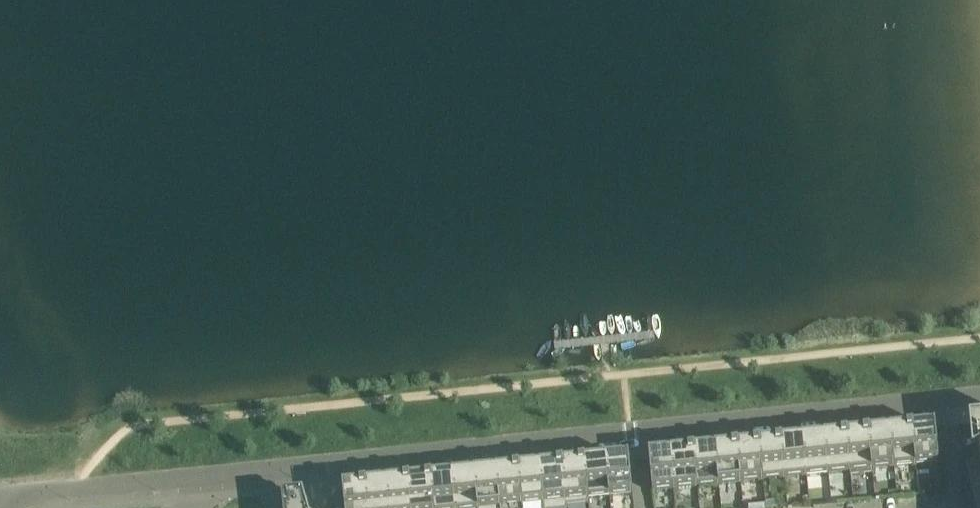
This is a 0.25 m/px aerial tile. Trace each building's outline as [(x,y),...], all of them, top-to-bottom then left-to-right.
[(969,425),(973,463),(965,465),(978,507),(979,507),(979,424),(969,425)] [(939,462),(935,429),(913,431),(916,465),(939,462)] [(916,465),(913,431),(891,433),(894,467),(916,465)] [(894,467),(891,433),(890,433),(869,436),(872,469),(894,467)] [(872,469),(869,436),(847,438),(850,471),(872,469)] [(847,438),(825,440),(829,474),(850,471),(847,438)] [(807,476),(829,474),(825,440),(803,442),(807,476)] [(807,476),(803,442),(781,445),(785,478),(807,476)] [(785,478),(781,445),(759,447),(763,480),(785,478)] [(738,449),(741,483),(763,480),(759,447),(738,449)] [(741,483),(738,449),(716,451),(719,485),(741,483)] [(716,451),(694,454),(697,487),(719,485),(716,451)] [(694,454),(672,456),(675,489),(697,487),(694,454)] [(652,492),(675,489),(672,456),(649,458),(652,492)] [(633,494),(629,460),(606,463),(610,496),(633,494)] [(610,496),(606,463),(585,465),(588,499),(589,498),(610,496)] [(563,467),(567,506),(568,505),(589,503),(589,498),(588,499),(585,465),(563,467)] [(563,467),(541,470),(544,503),(543,503),(544,507),(568,507),(568,505),(567,506),(563,467)] [(544,503),(541,470),(535,470),(519,472),(522,505),(523,505),(543,503),(544,503)] [(523,505),(522,505),(519,472),(497,474),(501,507),(524,507),(523,505)] [(475,476),(478,507),(501,507),(497,474),(491,475),(475,476)] [(475,476),(453,479),(456,507),(478,507),(475,476)] [(453,479),(431,481),(434,507),(456,507),(453,479)] [(431,481),(409,483),(412,507),(434,507),(431,481)] [(390,507),(412,507),(409,483),(388,485),(390,507)] [(388,485),(366,488),(368,507),(390,507),(388,485)] [(366,488),(343,490),(345,507),(368,507),(366,488)] [(304,496),(282,498),(283,507),(307,507),(304,496)]
